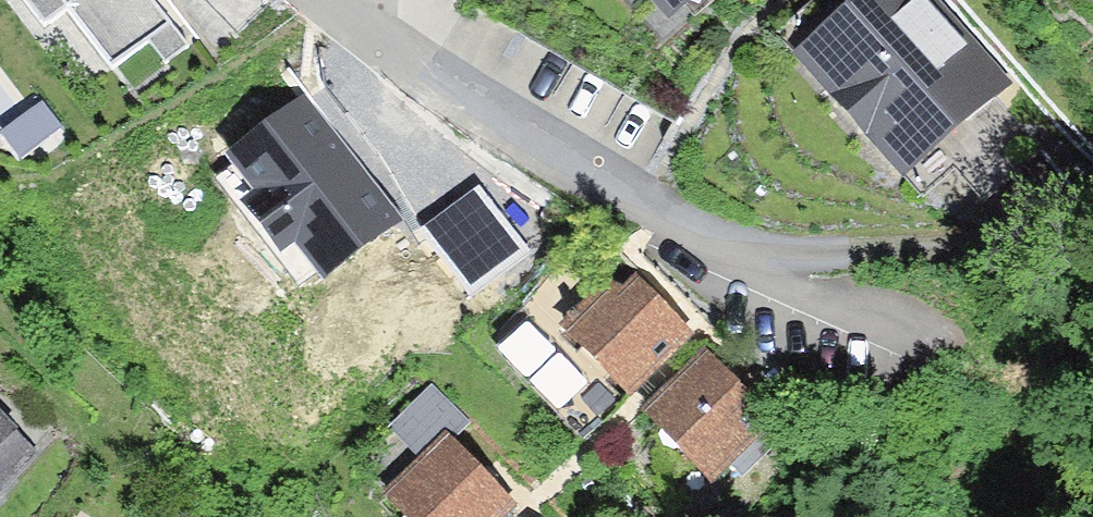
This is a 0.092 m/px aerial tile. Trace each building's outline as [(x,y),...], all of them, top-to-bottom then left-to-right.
[(147,0),(21,0),(47,33),(67,18),(112,74),(170,29),(147,0)] [(670,26),(699,0),(647,0),(670,26)] [(1015,92),(932,0),(865,0),(794,63),(906,188),(1015,92)] [(610,282),(559,332),(632,403),(696,339),(636,280),(622,294),(610,282)] [(625,401),(559,332),(542,312),(496,357),(585,446),(625,401)] [(776,417),(708,351),(641,419),(710,485),(776,417)] [(433,388),(390,431),(421,461),(442,440),(450,448),(472,426),(433,388)] [(40,455),(0,415),(0,495),(40,455)] [(442,440),(421,461),(382,505),(395,516),(502,516),(513,505),(450,448),(442,440)]
